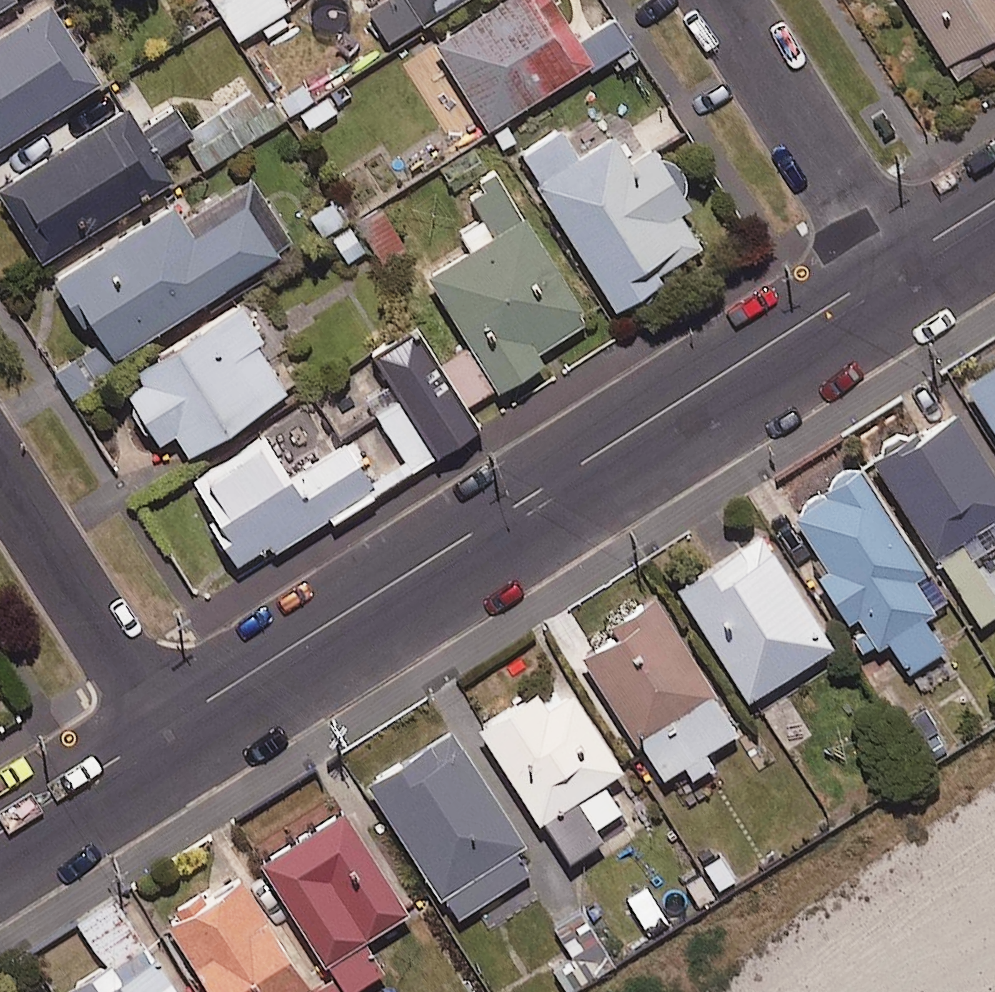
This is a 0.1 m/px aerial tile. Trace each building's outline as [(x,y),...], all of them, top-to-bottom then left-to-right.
[(17,0),(0,0),(0,11),(17,0)] [(282,0),(215,0),(250,55),(298,24),(282,0)] [(366,11),(390,48),(466,0),(384,0),(366,11)] [(551,0),(509,0),(434,47),(488,132),(593,66),(551,0)] [(994,59),(994,0),(904,0),(959,83),(994,59)] [(101,85),(50,6),(0,38),(0,150),(101,85)] [(630,46),(614,21),(584,41),(600,66),(630,46)] [(274,101),(273,100),(260,110),(248,95),(226,111),(252,145),(287,118),(274,101)] [(0,191),(0,200),(41,265),(172,182),(157,158),(193,136),(177,109),(140,131),(127,111),(0,191)] [(579,161),(561,132),(518,159),(617,314),(662,285),(658,280),(702,252),(679,216),(689,209),(653,152),(630,166),(613,139),(579,161)] [(430,280),(471,346),(500,394),(542,368),(535,356),(588,324),(498,179),(468,197),(482,220),(460,233),(473,254),(430,280)] [(294,246),(251,180),(184,223),(173,206),(57,281),(110,363),(294,246)] [(384,202),(354,222),(384,266),(413,246),(384,202)] [(288,396),(232,311),(136,373),(146,390),(125,404),(154,448),(174,436),(190,460),(288,396)] [(415,328),(351,367),(412,474),(479,433),(415,328)] [(968,391),(994,434),(994,374),(968,391)] [(957,420),(878,470),(937,563),(994,526),(994,480),(957,420)] [(287,480),(265,440),(191,482),(242,572),(375,496),(347,446),(287,480)] [(947,605),(860,472),(789,519),(812,554),(805,559),(867,654),(887,641),(911,677),(945,654),(923,621),(947,605)] [(832,650),(761,538),(677,591),(748,703),(832,650)] [(967,552),(943,566),(980,628),(994,619),(994,599),(967,552)] [(655,602),(629,618),(637,631),(585,662),(658,782),(683,768),(693,785),(714,772),(704,755),(736,736),(655,602)] [(622,773),(561,682),(479,736),(568,868),(603,844),(576,804),(622,773)] [(538,868),(451,736),(368,791),(455,923),(538,868)] [(345,816),(261,867),(337,991),(354,991),(383,974),(364,943),(407,917),(345,816)] [(242,885),(166,934),(204,991),(310,991),(242,885)] [(145,946),(71,991),(174,991),(145,946)]
